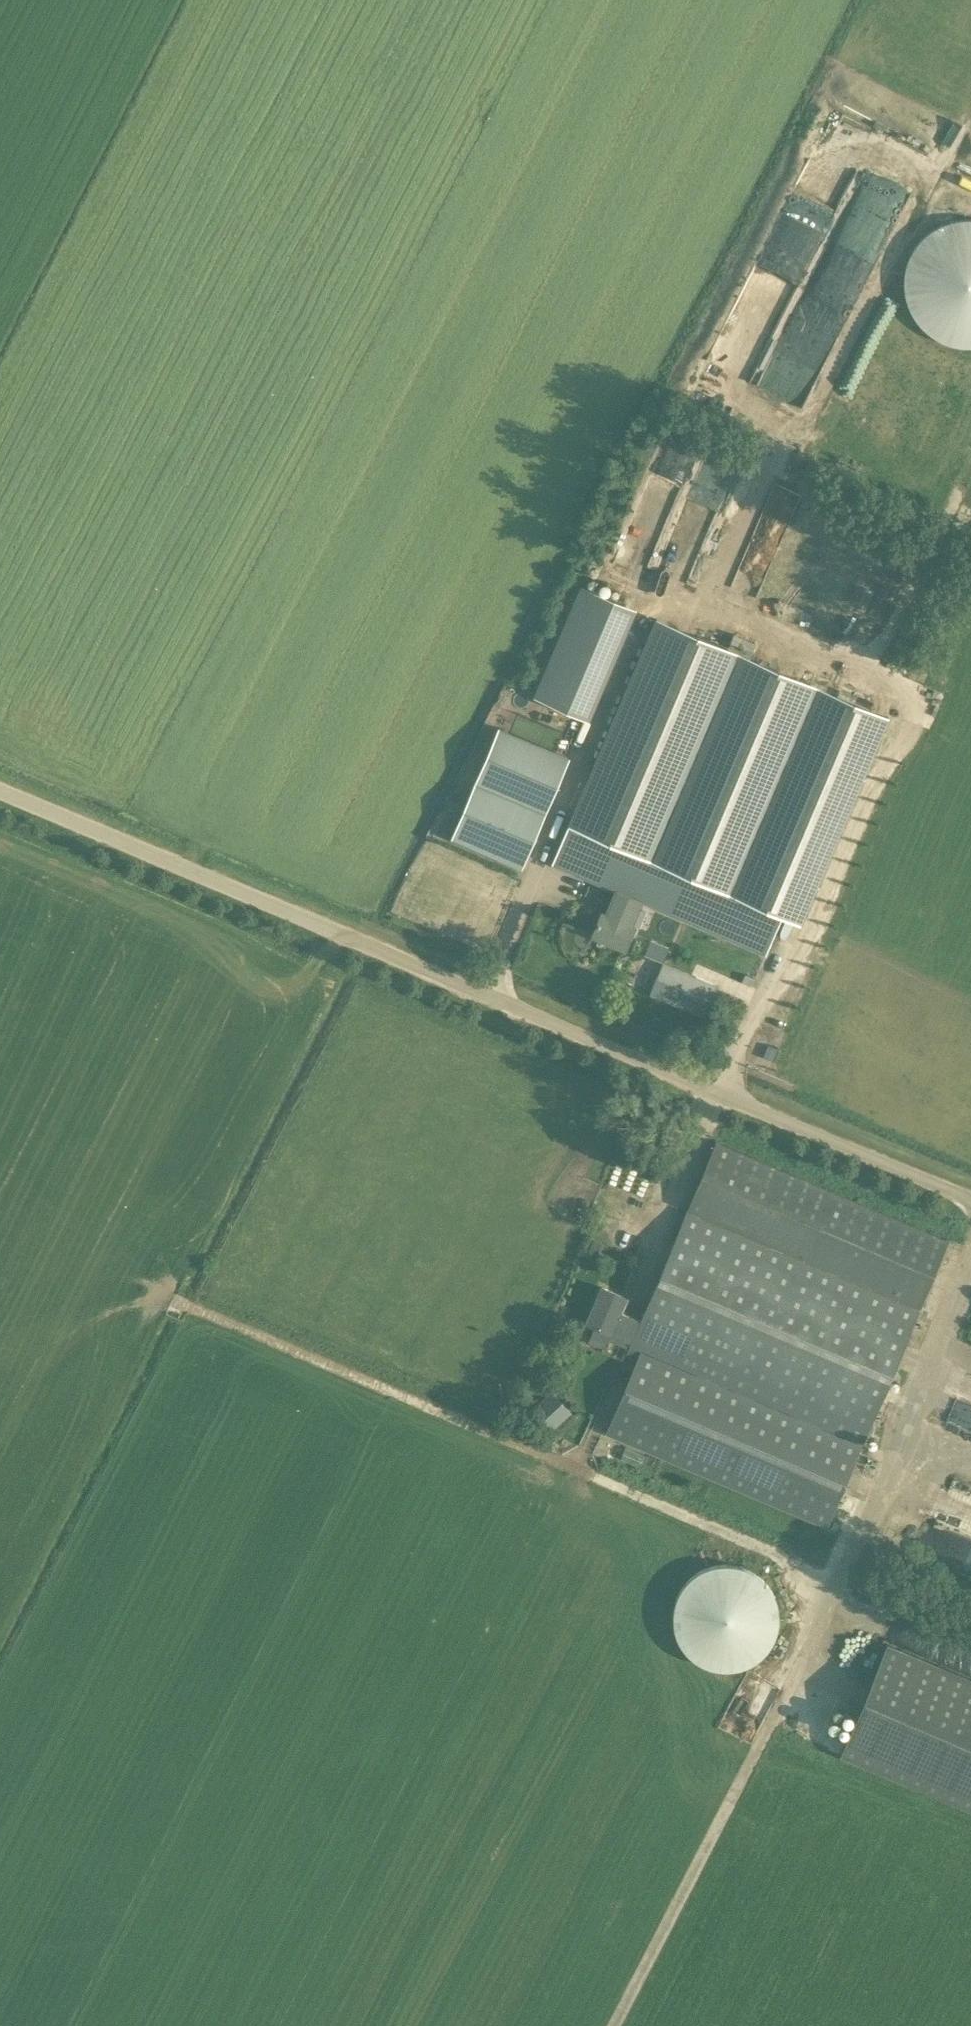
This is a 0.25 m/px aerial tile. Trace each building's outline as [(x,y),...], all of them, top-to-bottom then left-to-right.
[(785,359),(813,374),(825,351),(825,352),(870,266),(870,264),(823,268),(825,284),(814,284),(809,293),(810,308),(800,309),(794,322),(794,332),(792,336),(793,343),(783,344),(785,359)] [(529,698),(585,717),(625,603),(569,584),(529,698)] [(625,953),(641,905),(747,950),(853,701),(657,619),(552,864),(613,890),(592,938),(625,953)] [(498,727),(451,839),(523,869),(570,757),(498,727)] [(717,986),(663,964),(651,994),(705,1016),(717,986)] [(604,1347),(607,1340),(628,1349),(626,1353),(636,1357),(602,1434),(829,1527),(948,1239),(716,1141),(640,1318),(619,1311),(625,1296),(602,1286),(586,1322),(595,1325),(589,1341),(604,1347)] [(524,1412),(546,1434),(569,1411),(546,1389),(524,1412)] [(941,1423),(970,1437),(970,1404),(953,1396),(941,1423)] [(913,1544),(927,1549),(927,1548),(970,1564),(970,1533),(923,1516),(913,1544)] [(679,1638),(680,1641),(681,1643),(683,1646),(685,1648),(687,1651),(689,1653),(691,1655),(693,1657),(695,1659),(698,1660),(700,1662),(703,1663),(706,1664),(709,1666),(711,1666),(714,1667),(717,1668),(720,1668),(723,1669),(726,1669),(729,1669),(732,1668),(735,1668),(738,1668),(741,1667),(744,1666),(746,1665),(749,1664),(752,1663),(754,1661),(757,1660),(759,1658),(762,1656),(764,1654),(766,1652),(768,1650),(770,1647),(771,1645),(773,1642),(774,1640),(776,1637),(777,1634),(778,1632),(779,1629),(779,1626),(780,1623),(780,1620),(780,1617),(780,1614),(780,1611),(780,1608),(779,1605),(779,1602),(778,1599),(777,1597),(776,1594),(775,1591),(773,1589),(772,1586),(770,1584),(768,1581),(766,1579),(764,1577),(762,1575),(759,1573),(757,1571),(755,1570),(752,1568),(749,1567),(747,1566),(744,1565),(741,1564),(738,1563),(735,1563),(732,1562),(729,1562),(726,1562),(723,1562),(720,1562),(717,1563),(714,1563),(712,1564),(709,1565),(706,1566),(703,1567),(701,1569),(698,1570),(696,1572),(693,1574),(691,1576),(689,1578),(687,1580),(685,1582),(683,1585),(681,1587),(680,1590),(679,1592),(677,1595),(676,1598),(675,1601),(675,1603),(674,1606),(674,1609),(673,1612),(673,1615),(673,1618),(674,1621),(674,1624),(675,1627),(675,1630),(676,1633),(677,1636),(679,1638)] [(887,1643),(840,1753),(970,1810),(970,1678),(887,1643)]
